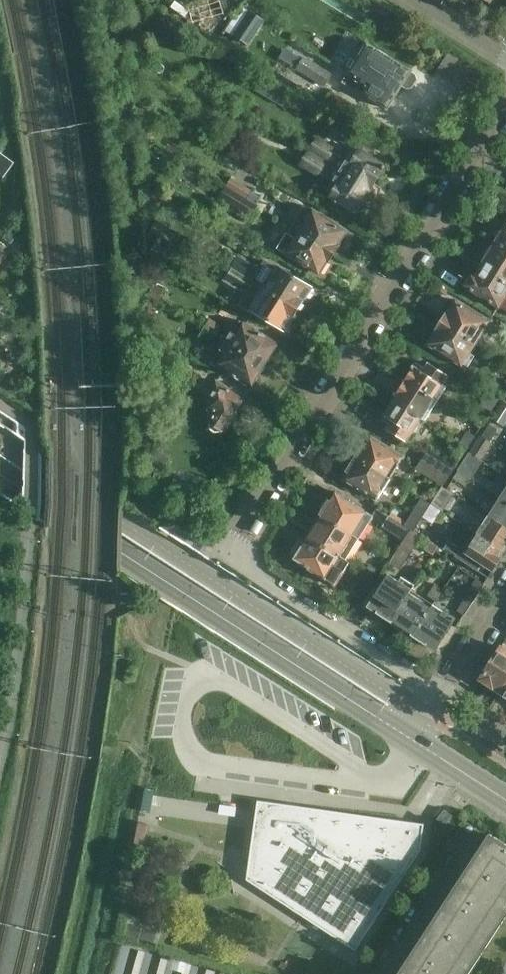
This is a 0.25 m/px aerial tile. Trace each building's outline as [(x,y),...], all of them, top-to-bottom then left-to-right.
[(217,13),(222,10),(219,0),(212,4),(217,13)] [(232,0),(219,0),(222,10),(234,3),(232,0)] [(232,34),(243,40),(251,27),(240,20),(232,34)] [(367,44),(342,83),(355,91),(361,83),(367,86),(362,94),(387,109),(402,85),(408,89),(413,88),(417,81),(416,76),(410,73),(411,71),(367,44)] [(304,58),(296,70),(323,87),(331,75),(304,58)] [(263,80),(256,92),(269,100),(276,88),(263,80)] [(355,133),(348,143),(359,150),(362,152),(368,142),(355,133)] [(308,152),(370,191),(379,175),(383,175),(386,170),(385,164),(379,161),(377,161),(362,152),(359,150),(358,152),(354,150),(346,161),(333,153),(336,150),(317,138),(308,152)] [(370,191),(308,152),(299,166),(318,178),(320,174),(333,183),(326,193),(330,196),(329,198),(347,208),(347,212),(352,215),(359,213),(362,208),(361,204),(370,191)] [(225,187),(247,201),(252,192),(231,178),(225,187)] [(299,233),(333,254),(338,246),(337,245),(345,232),(304,207),(296,221),(304,226),(299,233)] [(274,234),(281,224),(269,217),(262,227),(274,234)] [(183,239),(155,223),(146,239),(150,241),(146,248),(158,255),(163,246),(175,253),(183,239)] [(503,231),(499,232),(495,237),(497,241),(496,243),(505,249),(505,226),(503,231)] [(287,235),(278,249),(318,274),(327,260),(329,261),(333,254),(299,233),(295,241),(287,235)] [(496,243),(492,249),(487,250),(484,255),(485,259),(480,268),(505,284),(505,249),(496,243)] [(238,256),(231,268),(263,288),(298,310),(303,301),(302,300),(303,298),(307,297),(310,292),(309,289),(310,288),(279,269),(278,270),(264,261),(258,269),(238,256)] [(298,310),(263,288),(231,268),(222,282),(244,295),(237,306),(251,315),(254,311),(284,329),(285,327),(288,327),(291,321),(291,319),(292,317),(293,317),(298,310)] [(480,268),(474,277),(471,275),(464,287),(499,308),(505,298),(505,284),(480,268)] [(154,284),(150,291),(159,297),(164,290),(154,284)] [(441,323),(475,345),(489,322),(456,301),(454,303),(451,304),(447,310),(448,313),(447,315),(447,314),(441,323)] [(210,319),(204,328),(216,336),(222,326),(210,319)] [(226,342),(264,365),(277,344),(240,321),(226,342)] [(475,345),(441,323),(436,331),(437,332),(436,334),(432,334),(428,340),(429,343),(428,345),(462,366),(475,345)] [(204,328),(198,338),(211,345),(216,336),(204,328)] [(264,365),(226,342),(213,364),(251,387),(264,365)] [(405,382),(437,402),(445,388),(441,386),(447,377),(428,365),(424,371),(415,365),(405,382)] [(424,421),(437,402),(405,382),(396,395),(399,396),(394,403),(424,421)] [(223,431),(243,399),(216,383),(207,396),(207,408),(211,412),(207,419),(207,422),(208,423),(208,426),(211,431),(215,434),(218,433),(223,431)] [(505,423),(505,403),(503,401),(491,420),(503,428),(505,423)] [(424,421),(394,403),(384,419),(391,424),(388,429),(407,441),(412,432),(416,435),(424,421)] [(480,436),(489,442),(496,432),(487,426),(480,436)] [(466,431),(459,444),(467,449),(475,437),(466,431)] [(468,453),(469,454),(481,462),(480,461),(492,444),(489,442),(480,436),(468,453)] [(357,459),(390,479),(403,458),(374,439),(369,447),(365,445),(364,447),(360,447),(356,453),(358,457),(357,459)] [(455,467),(428,449),(421,460),(448,477),(455,467)] [(469,454),(457,472),(469,480),(481,462),(469,454)] [(390,479),(357,459),(356,461),(352,460),(348,466),(350,470),(348,473),(351,475),(347,482),(377,501),(390,479)] [(415,470),(442,487),(448,477),(421,460),(415,470)] [(452,479),(464,487),(469,480),(457,472),(452,479)] [(442,487),(430,504),(440,511),(452,493),(442,487)] [(320,516),(359,539),(373,517),(336,493),(330,502),(330,501),(329,503),(328,502),(324,503),(320,509),(321,513),(322,514),(320,516)] [(421,499),(412,513),(420,519),(430,505),(421,499)] [(500,500),(489,517),(505,529),(505,504),(500,500)] [(320,516),(307,537),(349,563),(349,562),(346,560),(359,539),(320,516)] [(403,539),(409,530),(410,529),(389,517),(383,527),(403,539)] [(505,552),(505,529),(489,517),(477,535),(505,553),(505,552)] [(411,529),(389,564),(399,571),(422,536),(411,529)] [(493,571),(495,568),(505,553),(477,535),(473,542),(467,538),(460,549),(448,541),(444,548),(455,556),(454,557),(477,572),(482,564),(493,571)] [(349,563),(307,537),(293,560),(325,580),(329,574),(338,580),(349,563)] [(369,565),(364,573),(372,578),(377,570),(369,565)] [(391,623),(398,613),(409,595),(394,585),(396,583),(390,578),(370,607),(379,614),(378,615),(379,616),(381,619),(387,623),(389,622),(391,623)] [(435,584),(427,596),(436,602),(443,590),(435,584)] [(463,616),(474,599),(468,594),(456,612),(463,616)] [(391,623),(413,638),(431,609),(409,595),(398,613),(391,623)] [(431,609),(413,638),(414,638),(415,641),(421,645),(424,645),(427,646),(428,645),(435,650),(455,620),(448,615),(446,619),(431,609)] [(501,647),(479,680),(499,693),(505,682),(505,651),(501,647)] [(257,801),(250,858),(264,867),(256,881),(306,914),(355,946),(353,949),(354,950),(355,951),(421,851),(423,833),(424,824),(421,824),(420,825),(349,818),(286,811),(286,805),(257,801)] [(444,826),(452,816),(444,810),(436,819),(444,826)] [(505,906),(505,845),(494,837),(405,973),(462,973),(505,906)]
